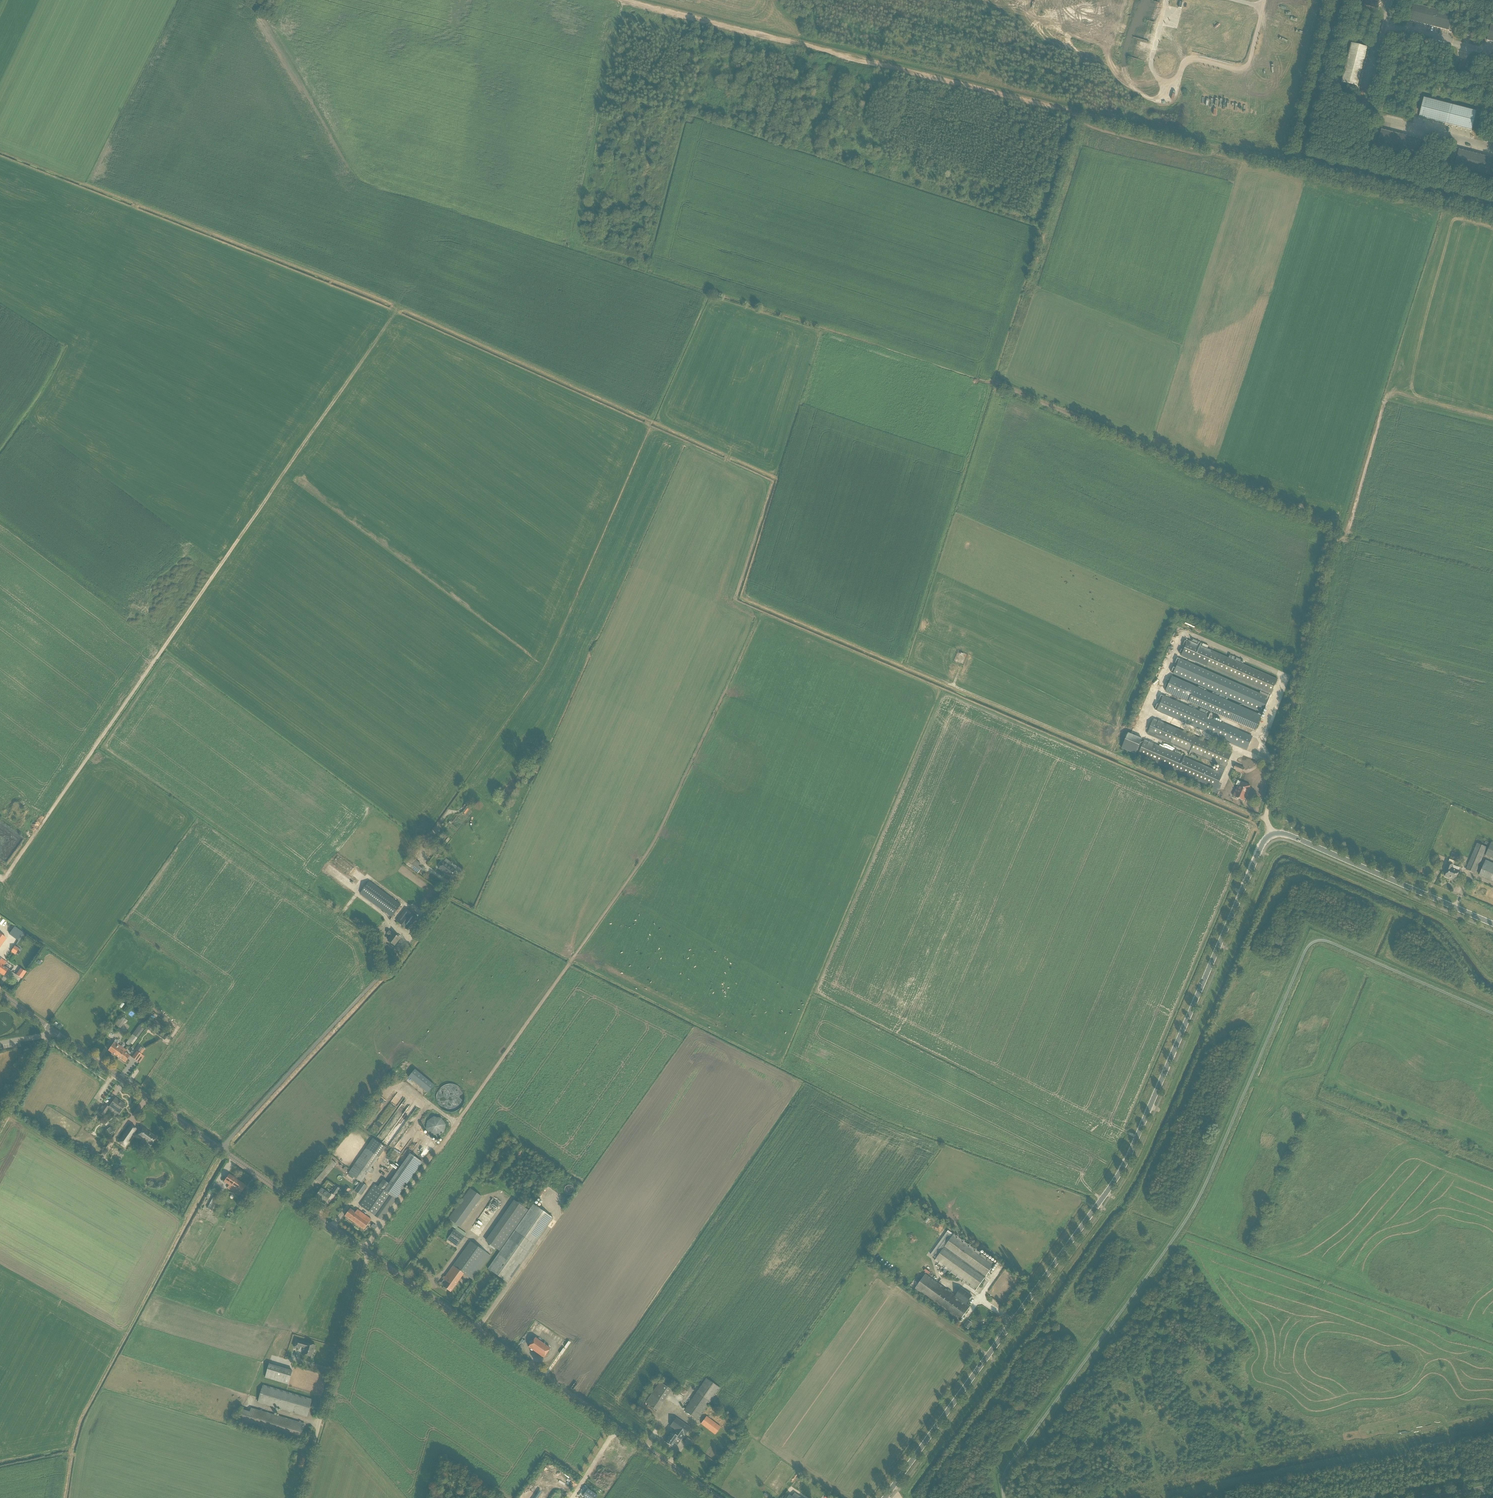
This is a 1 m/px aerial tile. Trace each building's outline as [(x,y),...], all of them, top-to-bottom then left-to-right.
[(1378,9),(1380,0),(1363,0),(1361,5),(1378,9)] [(1410,21),(1448,30),(1453,14),(1414,4),(1410,21)] [(1341,82),(1358,87),(1368,48),(1351,44),(1341,82)] [(1419,117),(1472,130),(1476,111),(1424,98),(1419,117)] [(1377,146),(1416,156),(1420,140),(1382,130),(1377,146)] [(1492,176),(1492,159),(1459,150),(1455,166),(1492,176)] [(1188,641),(1181,656),(1203,666),(1261,691),(1259,693),(1269,697),(1270,695),(1277,679),(1210,650),(1188,641)] [(1259,693),(1202,668),(1180,659),(1173,674),(1259,712),(1263,713),(1269,697),(1259,693)] [(1165,692),(1255,731),(1262,715),(1172,676),(1165,692)] [(1157,711),(1203,731),(1247,750),(1252,737),(1209,718),(1209,716),(1164,696),(1157,711)] [(1147,734),(1225,768),(1232,753),(1153,719),(1147,734)] [(1136,754),(1142,739),(1128,733),(1121,748),(1136,754)] [(1223,774),(1144,740),(1138,755),(1214,788),(1216,789),(1223,774)] [(1233,769),(1242,773),(1244,768),(1235,764),(1233,769)] [(1244,801),(1250,786),(1246,784),(1241,782),(1238,780),(1236,785),(1238,785),(1236,789),(1238,790),(1235,797),(1236,798),(1236,799),(1238,800),(1239,799),(1244,801)] [(20,843),(24,839),(11,826),(8,830),(17,838),(16,839),(20,843)] [(1468,865),(1466,869),(1475,874),(1477,869),(1487,847),(1477,843),(1468,865)] [(1489,843),(1484,854),(1492,858),(1492,845),(1489,843)] [(1445,871),(1447,872),(1445,877),(1451,879),(1452,878),(1456,880),(1459,871),(1458,871),(1460,867),(1453,865),(1455,861),(1449,859),(1445,871)] [(410,867),(418,873),(422,868),(418,866),(420,863),(415,860),(410,867)] [(1492,881),(1492,864),(1486,860),(1481,871),(1479,875),(1492,881)] [(444,862),(439,869),(445,874),(445,873),(451,877),(456,870),(444,862)] [(360,894),(392,918),(401,905),(368,882),(360,894)] [(396,921),(403,926),(407,929),(416,917),(406,909),(396,921)] [(9,934),(18,940),(23,933),(15,927),(9,934)] [(391,937),(388,941),(395,946),(400,939),(393,934),(389,931),(387,934),(391,937)] [(4,966),(6,962),(0,958),(0,973),(4,976),(8,969),(4,966)] [(16,975),(21,978),(26,972),(21,969),(16,975)] [(115,1024),(120,1028),(126,1020),(120,1016),(115,1024)] [(125,1043),(128,1045),(130,1043),(132,1045),(144,1029),(140,1025),(130,1038),(125,1043)] [(108,1051),(119,1058),(125,1063),(130,1056),(125,1053),(127,1051),(114,1042),(111,1046),(108,1051)] [(141,1055),(139,1053),(142,1048),(138,1046),(135,1050),(137,1051),(132,1058),(137,1061),(141,1055)] [(461,1103),(465,1102),(463,1092),(460,1092),(459,1086),(455,1087),(455,1088),(449,1089),(450,1094),(447,1094),(448,1105),(450,1104),(451,1107),(461,1106),(461,1103)] [(110,1106),(119,1113),(125,1105),(115,1098),(110,1106)] [(99,1113),(104,1116),(109,1107),(105,1104),(104,1107),(101,1110),(99,1113)] [(426,1129),(430,1135),(438,1137),(444,1132),(446,1125),(441,1118),(434,1116),(427,1121),(426,1129)] [(142,1127),(136,1135),(151,1145),(156,1137),(142,1127)] [(128,1129),(118,1142),(125,1146),(134,1133),(128,1129)] [(361,1182),(379,1158),(386,1147),(373,1138),(349,1173),(360,1181),(361,1182)] [(88,1156),(95,1160),(98,1155),(91,1151),(88,1156)] [(360,1205),(381,1220),(422,1162),(413,1156),(392,1186),(383,1180),(378,1187),(375,1184),(360,1205)] [(226,1188),(239,1196),(246,1186),(229,1174),(224,1182),(228,1185),(226,1188)] [(361,1182),(360,1181),(354,1190),(361,1195),(367,1186),(361,1182)] [(449,1220),(460,1227),(482,1196),(471,1188),(449,1220)] [(322,1199),(322,1200),(326,1203),(331,1195),(322,1189),(317,1195),(322,1199)] [(207,1208),(211,1211),(218,1197),(214,1195),(207,1208)] [(485,1241),(500,1251),(529,1210),(516,1202),(514,1200),(485,1241)] [(488,1269),(508,1283),(553,1218),(533,1204),(529,1210),(500,1251),(488,1269)] [(358,1209),(356,1212),(350,1209),(345,1216),(364,1230),(372,1219),(358,1209)] [(448,1238),(458,1245),(464,1237),(454,1229),(448,1238)] [(935,1260),(972,1287),(976,1290),(995,1264),(954,1234),(952,1236),(946,1232),(930,1254),(936,1259),(935,1260)] [(474,1279),(490,1256),(470,1241),(445,1277),(444,1276),(442,1278),(447,1282),(444,1286),(451,1291),(464,1273),(474,1279)] [(970,1307),(966,1304),(972,1296),(968,1293),(961,1288),(956,1296),(926,1274),(914,1290),(959,1322),(970,1307)] [(529,1347),(544,1358),(547,1353),(550,1348),(535,1338),(532,1343),(529,1347)] [(304,1354),(307,1355),(311,1357),(314,1350),(315,1345),(307,1343),(302,1342),(302,1341),(296,1340),(294,1347),(298,1348),(299,1346),(306,1348),(304,1354)] [(265,1377),(288,1384),(292,1371),(269,1364),(265,1377)] [(684,1410),(698,1420),(720,1388),(706,1378),(684,1410)] [(650,1406),(657,1411),(672,1390),(660,1382),(645,1402),(648,1405),(650,1406)] [(258,1402),(302,1415),(307,1416),(312,1400),(263,1385),(258,1402)] [(238,1423),(300,1441),(305,1424),(251,1408),(250,1411),(242,1409),(238,1423)] [(701,1424),(715,1435),(721,1427),(706,1416),(701,1424)] [(675,1429),(673,1433),(672,1432),(665,1442),(672,1446),(677,1438),(681,1441),(685,1436),(691,1428),(676,1417),(670,1426),(675,1429)] [(684,1443),(690,1447),(694,1442),(687,1438),(684,1443)] [(586,1497),(598,1497),(600,1494),(588,1488),(583,1497),(586,1497)]
